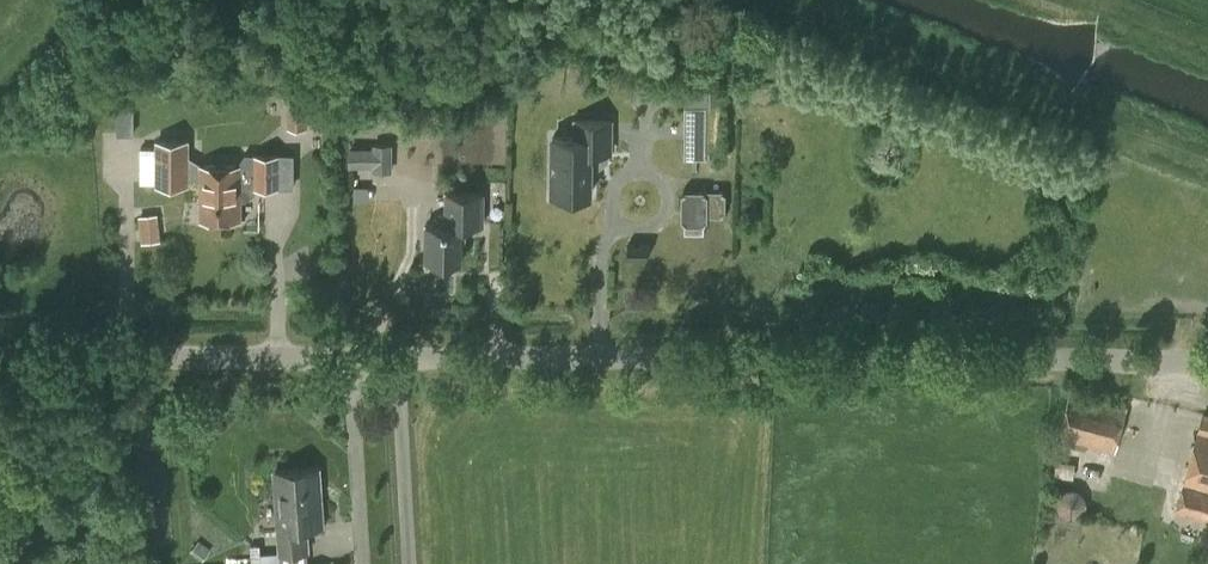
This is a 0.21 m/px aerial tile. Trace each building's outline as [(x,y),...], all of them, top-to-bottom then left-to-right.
[(287,96),(288,127),(308,127),(307,121),(320,121),(319,96),(287,96)] [(684,106),(684,158),(707,158),(707,106),(684,106)] [(116,134),(134,134),(134,107),(116,107),(116,134)] [(593,166),(599,166),(609,161),(609,154),(613,154),(613,119),(573,119),(573,135),(550,135),(550,195),(593,195),(593,166)] [(372,171),(393,172),(393,140),(369,140),(369,146),(349,146),(349,166),(372,166),(372,171)] [(199,162),(186,154),(186,142),(157,142),(157,185),(187,184),(187,182),(201,182),(201,219),(240,218),(240,200),(245,200),(256,192),(256,188),(294,188),(294,154),(253,154),(253,164),(240,164),(240,165),(201,165),(201,166),(199,166),(199,162)] [(353,186),(353,201),(370,201),(370,190),(368,190),(368,186),(353,186)] [(704,233),(704,223),(706,223),(706,215),(722,215),(724,214),(724,194),(724,192),(705,192),(705,191),(682,191),(683,193),(683,221),(683,223),(685,223),(685,232),(704,233)] [(446,267),(446,261),(461,261),(461,225),(482,225),(483,193),(446,192),(446,223),(426,223),(425,260),(430,261),(430,267),(446,267)] [(142,243),(160,241),(158,214),(138,216),(142,243)] [(1057,437),(1115,453),(1127,406),(1069,391),(1057,437)] [(1203,412),(1174,513),(1207,522),(1207,414),(1203,412)] [(308,526),(323,525),(319,468),(275,472),(279,529),(276,529),(279,555),(281,554),(282,563),(308,563),(307,552),(311,552),(308,526)]
